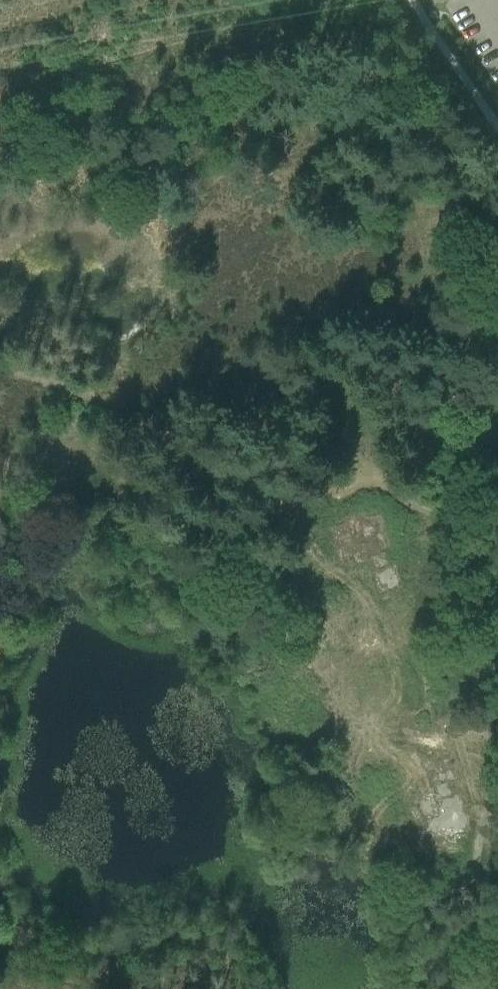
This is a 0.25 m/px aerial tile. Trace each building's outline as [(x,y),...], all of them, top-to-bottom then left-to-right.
[(448,808),(431,818),(445,843),(463,833),(448,808)]
